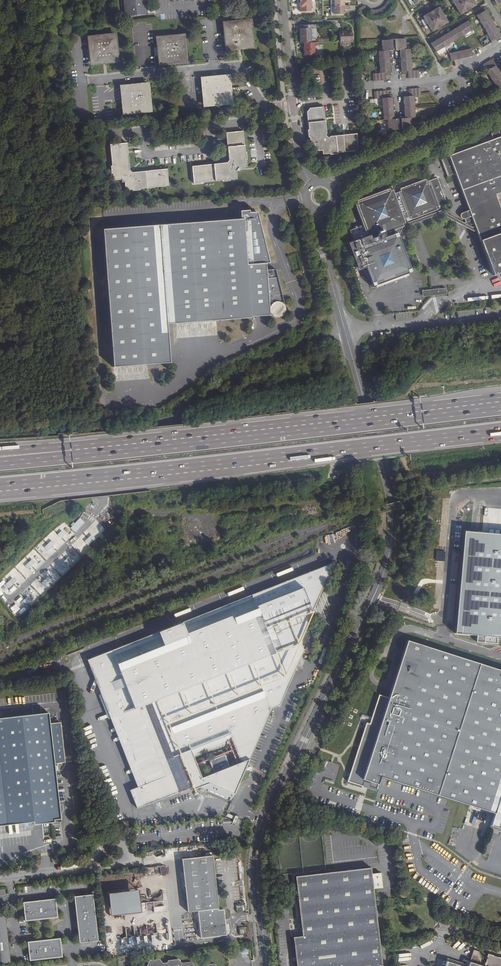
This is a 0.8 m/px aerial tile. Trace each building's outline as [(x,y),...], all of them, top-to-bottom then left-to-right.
[(125,17),(148,15),(146,0),(123,0),(125,17)] [(301,7),(301,12),(312,11),(312,7),(312,0),(301,0),(301,7)] [(373,12),(369,11),(368,19),(370,19),(373,19),(376,18),(380,17),(383,15),(386,13),(389,11),(391,7),(393,3),(387,0),(384,6),(380,9),(376,11),(375,11),(373,12)] [(451,1),(460,17),(476,7),(472,0),(453,0),(451,1)] [(343,6),(335,6),(335,14),(343,14),(343,10),(348,10),(348,6),(343,6)] [(438,9),(422,19),(433,34),(448,25),(438,9)] [(484,11),(476,16),(487,35),(485,36),(487,41),(489,39),(491,42),(494,40),(495,42),(498,40),(498,39),(500,37),(499,34),(500,33),(498,28),(495,30),(484,11)] [(252,48),(253,46),(251,22),(249,20),(225,23),(224,25),(226,49),(228,50),(252,48)] [(431,46),(436,54),(473,30),(468,22),(431,46)] [(300,31),(298,31),(298,35),(300,35),(300,43),(304,43),(311,43),(314,43),(317,43),(317,39),(316,39),(315,28),(315,25),(299,25),(300,31)] [(352,42),(352,31),(340,32),(340,42),(352,42)] [(117,62),(118,60),(116,36),(114,35),(90,37),(88,39),(91,63),(93,65),(117,62)] [(185,63),(187,61),(184,37),(182,35),(158,38),(157,40),(159,63),(161,65),(185,63)] [(392,42),(381,42),(382,54),(378,54),(380,76),(373,76),(373,84),(386,83),(385,76),(391,75),(389,54),(392,53),(392,42)] [(405,42),(395,42),(396,53),(400,53),(401,75),(407,74),(408,81),(420,81),(420,73),(412,73),(410,52),(406,52),(405,42)] [(311,43),(304,43),(304,53),(304,55),(315,55),(314,43),(311,43)] [(471,50),(449,54),(451,62),(472,57),(471,50)] [(497,89),(500,87),(500,73),(495,64),(497,64),(493,58),(482,65),(497,89)] [(230,103),(232,101),(229,77),(227,76),(203,78),(202,80),(204,104),(206,106),(230,103)] [(149,111),(151,110),(148,85),(146,84),(122,86),(121,88),(123,112),(125,114),(149,111)] [(402,130),(408,129),(413,127),(412,118),(416,118),(415,96),(422,96),(421,87),(409,88),(410,96),(404,97),(405,118),(402,119),(402,130)] [(387,120),(388,131),(399,131),(398,119),(394,119),(392,98),(386,98),(385,91),(373,92),(373,100),(381,99),(383,121),(387,120)] [(326,106),(309,108),(306,112),(308,129),(307,130),(308,138),(309,138),(309,142),(310,145),(314,144),(314,148),(318,151),(322,151),(322,154),(329,154),(329,155),(336,154),(357,151),(355,133),(332,135),(331,136),(328,134),(329,132),(326,106)] [(490,133),(492,139),(500,136),(498,130),(490,133)] [(239,170),(239,168),(240,168),(247,167),(246,160),(247,160),(246,152),(245,152),(243,131),(226,133),(229,160),(227,163),(193,166),(194,183),(223,180),(223,181),(230,181),(230,180),(237,179),(236,171),(239,170)] [(476,230),(493,274),(498,273),(500,271),(500,136),(492,139),(449,156),(450,158),(448,159),(446,154),(440,156),(448,175),(455,172),(469,210),(471,216),(475,225),(476,230)] [(121,179),(123,179),(123,182),(126,182),(127,190),(134,189),(134,190),(141,190),(141,188),(169,186),(168,168),(133,172),(131,170),(129,142),(112,144),(114,165),(112,165),(113,173),(114,173),(115,180),(121,179)] [(402,191),(398,192),(408,217),(411,216),(412,219),(437,210),(437,212),(443,210),(441,205),(447,203),(437,178),(426,182),(425,179),(401,188),(402,191)] [(363,225),(361,226),(366,238),(378,233),(379,237),(382,236),(381,233),(383,232),(385,238),(391,237),(393,231),(395,232),(399,231),(400,228),(402,224),(405,223),(403,219),(394,194),(393,190),(390,191),(389,188),(357,200),(358,203),(355,204),(363,225)] [(398,192),(394,194),(403,219),(408,217),(398,192)] [(249,317),(254,316),(267,315),(267,302),(270,302),(270,303),(269,304),(269,305),(268,305),(268,306),(268,307),(267,307),(267,308),(267,309),(267,312),(268,312),(268,313),(268,314),(269,314),(269,315),(270,316),(271,317),(272,317),(273,317),(273,318),(274,318),(275,318),(276,318),(277,318),(278,318),(278,317),(279,317),(280,317),(280,316),(281,316),(281,315),(282,315),(282,314),(283,314),(283,313),(283,312),(283,311),(284,310),(284,309),(283,309),(283,308),(283,307),(274,271),(264,272),(264,265),(268,265),(257,211),(249,212),(249,210),(241,211),(242,215),(240,215),(240,219),(102,229),(113,367),(169,363),(167,324),(249,318),(249,317)] [(400,228),(403,227),(440,213),(459,225),(464,228),(466,233),(476,230),(475,225),(470,227),(457,219),(443,210),(437,212),(410,223),(408,217),(403,219),(405,223),(402,224),(400,228)] [(463,219),(471,216),(469,210),(460,213),(463,219)] [(366,238),(361,226),(350,230),(354,241),(349,243),(357,264),(362,262),(363,267),(365,273),(368,272),(373,283),(376,282),(377,284),(408,272),(407,270),(410,269),(399,240),(391,237),(385,238),(383,232),(381,233),(382,236),(379,237),(378,233),(366,238)] [(408,272),(377,284),(379,288),(409,277),(408,272)] [(70,527),(76,532),(85,522),(79,517),(70,527)] [(101,530),(103,528),(96,521),(91,526),(96,531),(99,528),(101,530)] [(61,538),(65,534),(62,530),(57,534),(61,538)] [(92,535),(86,540),(89,543),(95,538),(92,535)] [(39,576),(36,579),(45,587),(52,580),(48,576),(44,580),(39,576)] [(277,693),(259,685),(250,662),(274,652),(253,601),(90,666),(138,786),(130,790),(138,807),(190,786),(191,789),(198,786),(232,800),(244,770),(277,693)] [(500,830),(500,671),(408,641),(391,696),(390,700),(380,697),(372,723),(371,726),(367,725),(360,746),(349,781),(377,790),(381,777),(460,802),(495,813),(490,826),(500,830)] [(33,821),(33,824),(54,821),(54,819),(60,818),(53,764),(64,763),(60,724),(49,725),(47,714),(0,719),(0,825),(33,821)] [(211,855),(181,858),(187,911),(198,910),(201,936),(226,934),(223,908),(218,909),(211,855)] [(371,867),(296,876),(303,936),(294,937),(297,965),(382,965),(373,888),(383,887),(381,872),(372,873),(371,867)] [(137,889),(107,892),(110,915),(140,912),(140,905),(137,889)] [(163,892),(153,892),(154,910),(163,910),(163,892)] [(91,894),(72,897),(77,942),(96,940),(91,894)] [(53,899),(20,902),(22,921),(55,917),(53,899)] [(0,918),(0,963),(8,962),(4,918),(0,918)] [(57,938),(24,942),(27,960),(59,957),(57,938)] [(489,954),(486,961),(483,960),(485,953),(474,950),(470,962),(467,961),(466,964),(448,958),(445,965),(500,965),(500,958),(489,954)] [(171,957),(168,958),(167,960),(162,961),(159,957),(149,958),(146,965),(172,965),(171,957)] [(171,957),(172,965),(197,965),(192,960),(181,961),(178,957),(171,957)]
